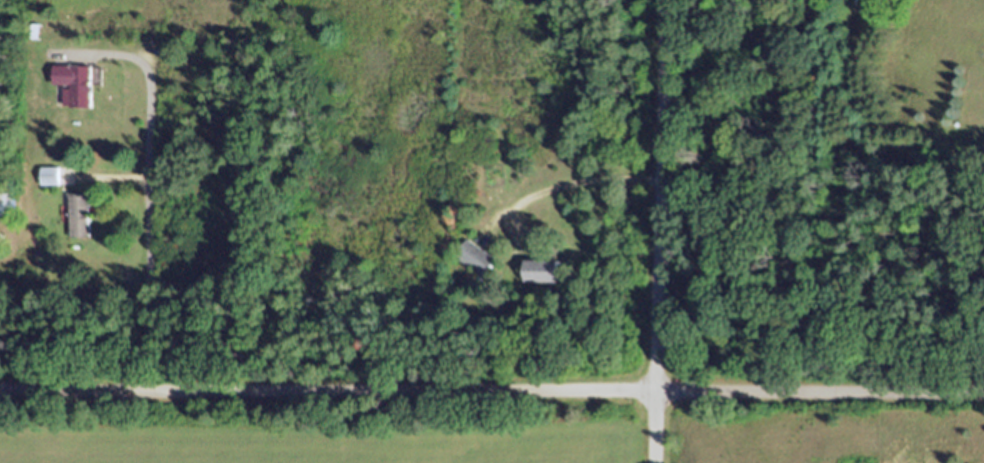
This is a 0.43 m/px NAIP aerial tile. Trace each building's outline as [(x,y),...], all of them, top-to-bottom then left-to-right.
[(96,73),(58,73),(58,93),(73,93),(73,115),(95,115),(96,73)] [(63,174),(45,174),(45,193),(63,193),(63,174)] [(18,201),(0,201),(0,223),(18,223),(18,201)] [(92,244),(92,202),(72,202),(72,244),(92,244)] [(459,265),(488,284),(500,266),(472,247),(459,265)] [(563,289),(563,267),(530,267),(530,289),(563,289)]
